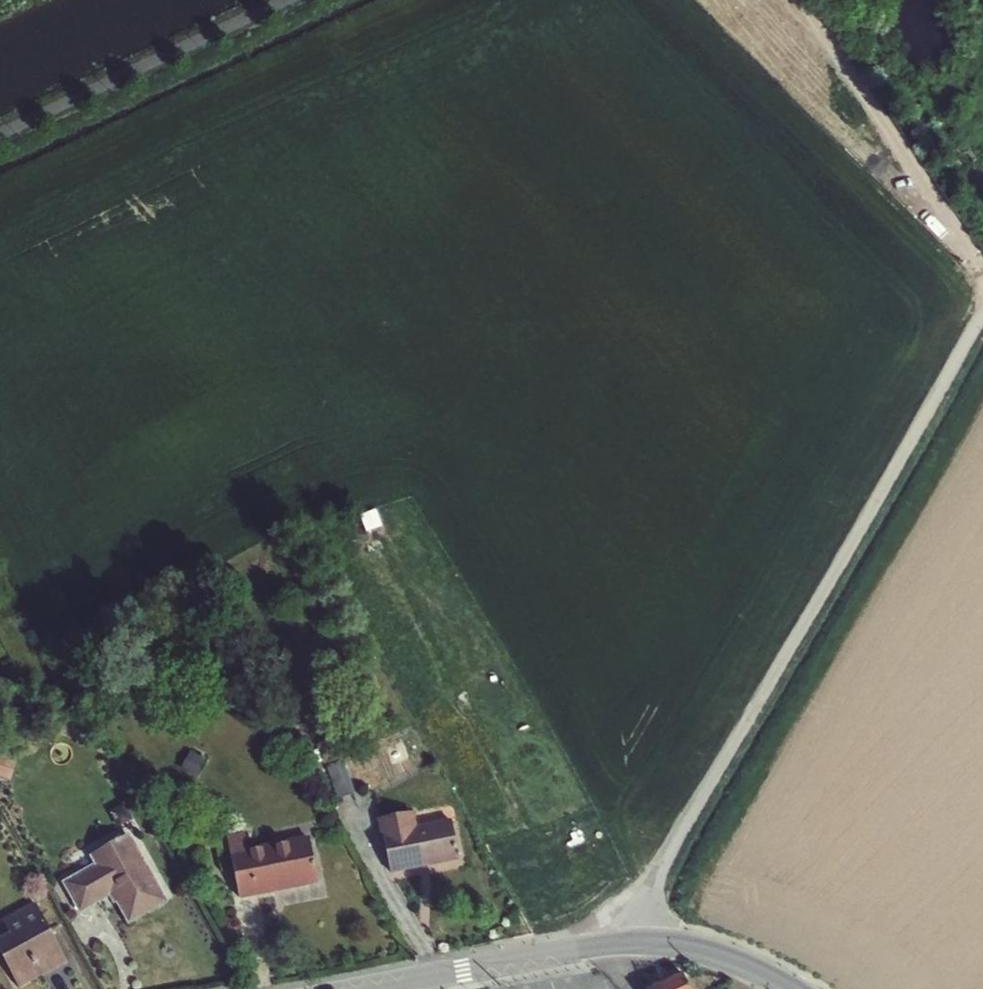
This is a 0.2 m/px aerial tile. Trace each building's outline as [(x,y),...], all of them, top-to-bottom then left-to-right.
[(391,875),(459,862),(451,821),(418,828),(415,814),(378,820),(391,875)] [(93,865),(61,883),(79,916),(109,899),(130,927),(169,904),(129,834),(89,858),(93,865)] [(239,902),(319,886),(309,837),(248,848),(244,834),(226,839),(239,902)] [(34,903),(2,922),(8,935),(0,940),(0,956),(18,988),(22,988),(67,963),(34,903)] [(644,988),(689,988),(681,972),(644,988)]
